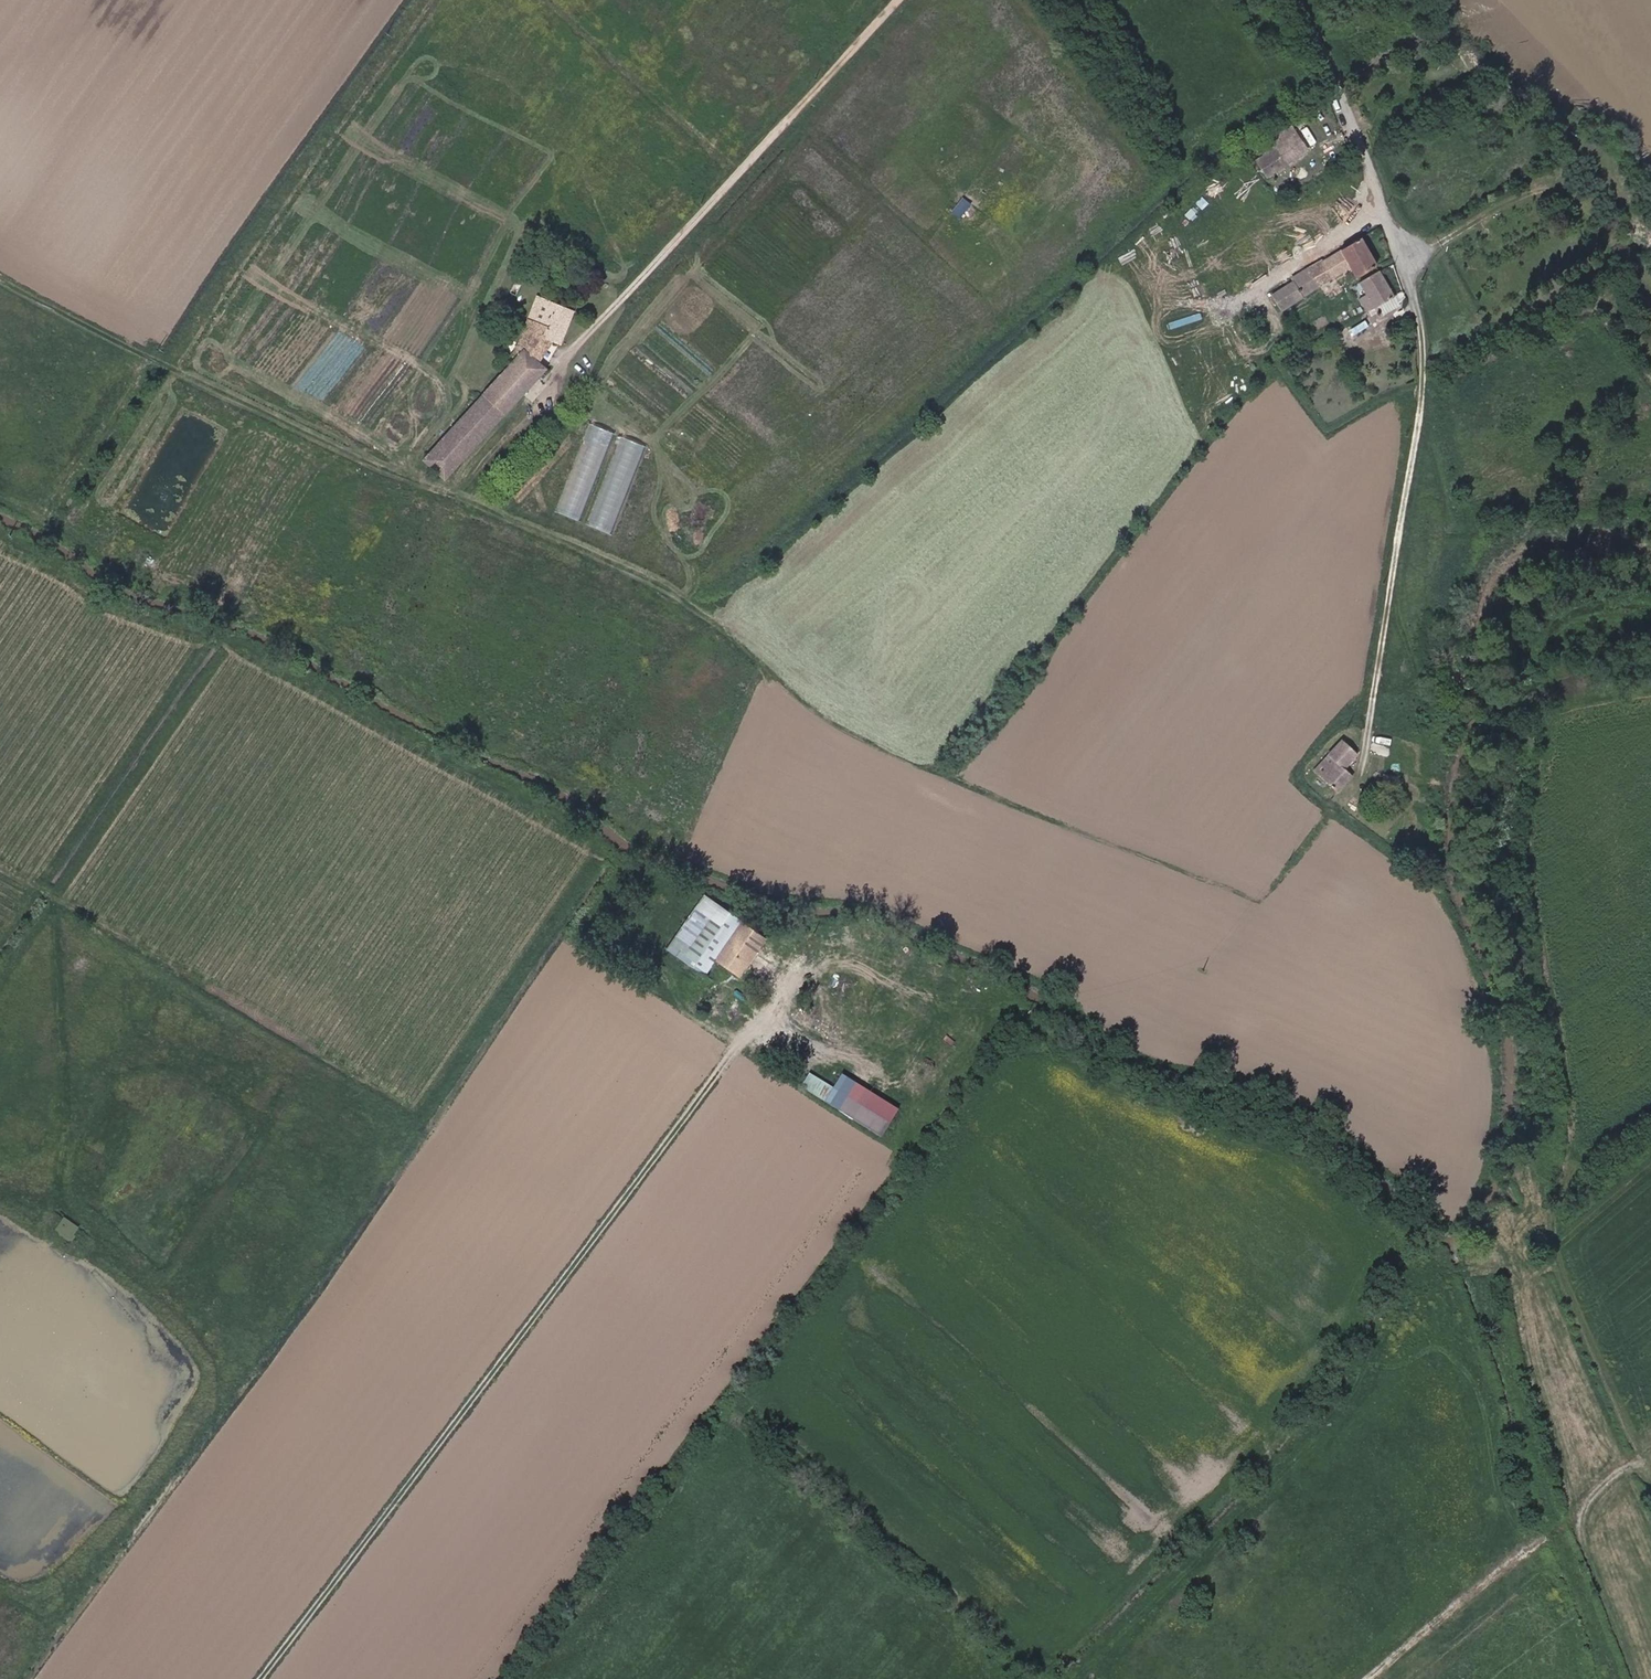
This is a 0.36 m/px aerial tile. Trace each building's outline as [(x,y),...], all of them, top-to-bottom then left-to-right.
[(1304,146),(1289,123),(1251,149),(1265,171),(1304,146)] [(1271,300),(1278,309),(1349,268),(1354,275),(1373,264),(1359,237),(1338,247),(1339,249),(1308,267),(1305,265),(1290,275),(1291,278),(1267,293),(1271,300)] [(1389,294),(1377,271),(1359,282),(1371,304),(1389,294)] [(1335,299),(1343,295),(1340,287),(1331,291),(1335,299)] [(535,301),(527,322),(544,328),(542,338),(551,342),(561,343),(569,313),(535,301)] [(544,328),(527,322),(518,347),(523,352),(536,364),(551,342),(542,338),(544,328)] [(441,477),(542,370),(536,364),(523,352),(515,360),(421,461),(441,477)] [(1307,770),(1331,792),(1346,775),(1337,766),(1350,753),(1334,739),(1307,770)] [(717,904),(682,957),(718,984),(728,969),(741,978),(769,940),(717,904)] [(851,1001),(855,991),(847,988),(843,998),(851,1001)] [(916,1064),(911,1073),(920,1078),(925,1069),(916,1064)] [(801,1090),(886,1136),(902,1107),(842,1074),(836,1087),(810,1073),(801,1090)] [(56,1229),(72,1239),(81,1226),(65,1216),(56,1229)] [(341,1587),(333,1599),(344,1608),(353,1596),(341,1587)]
